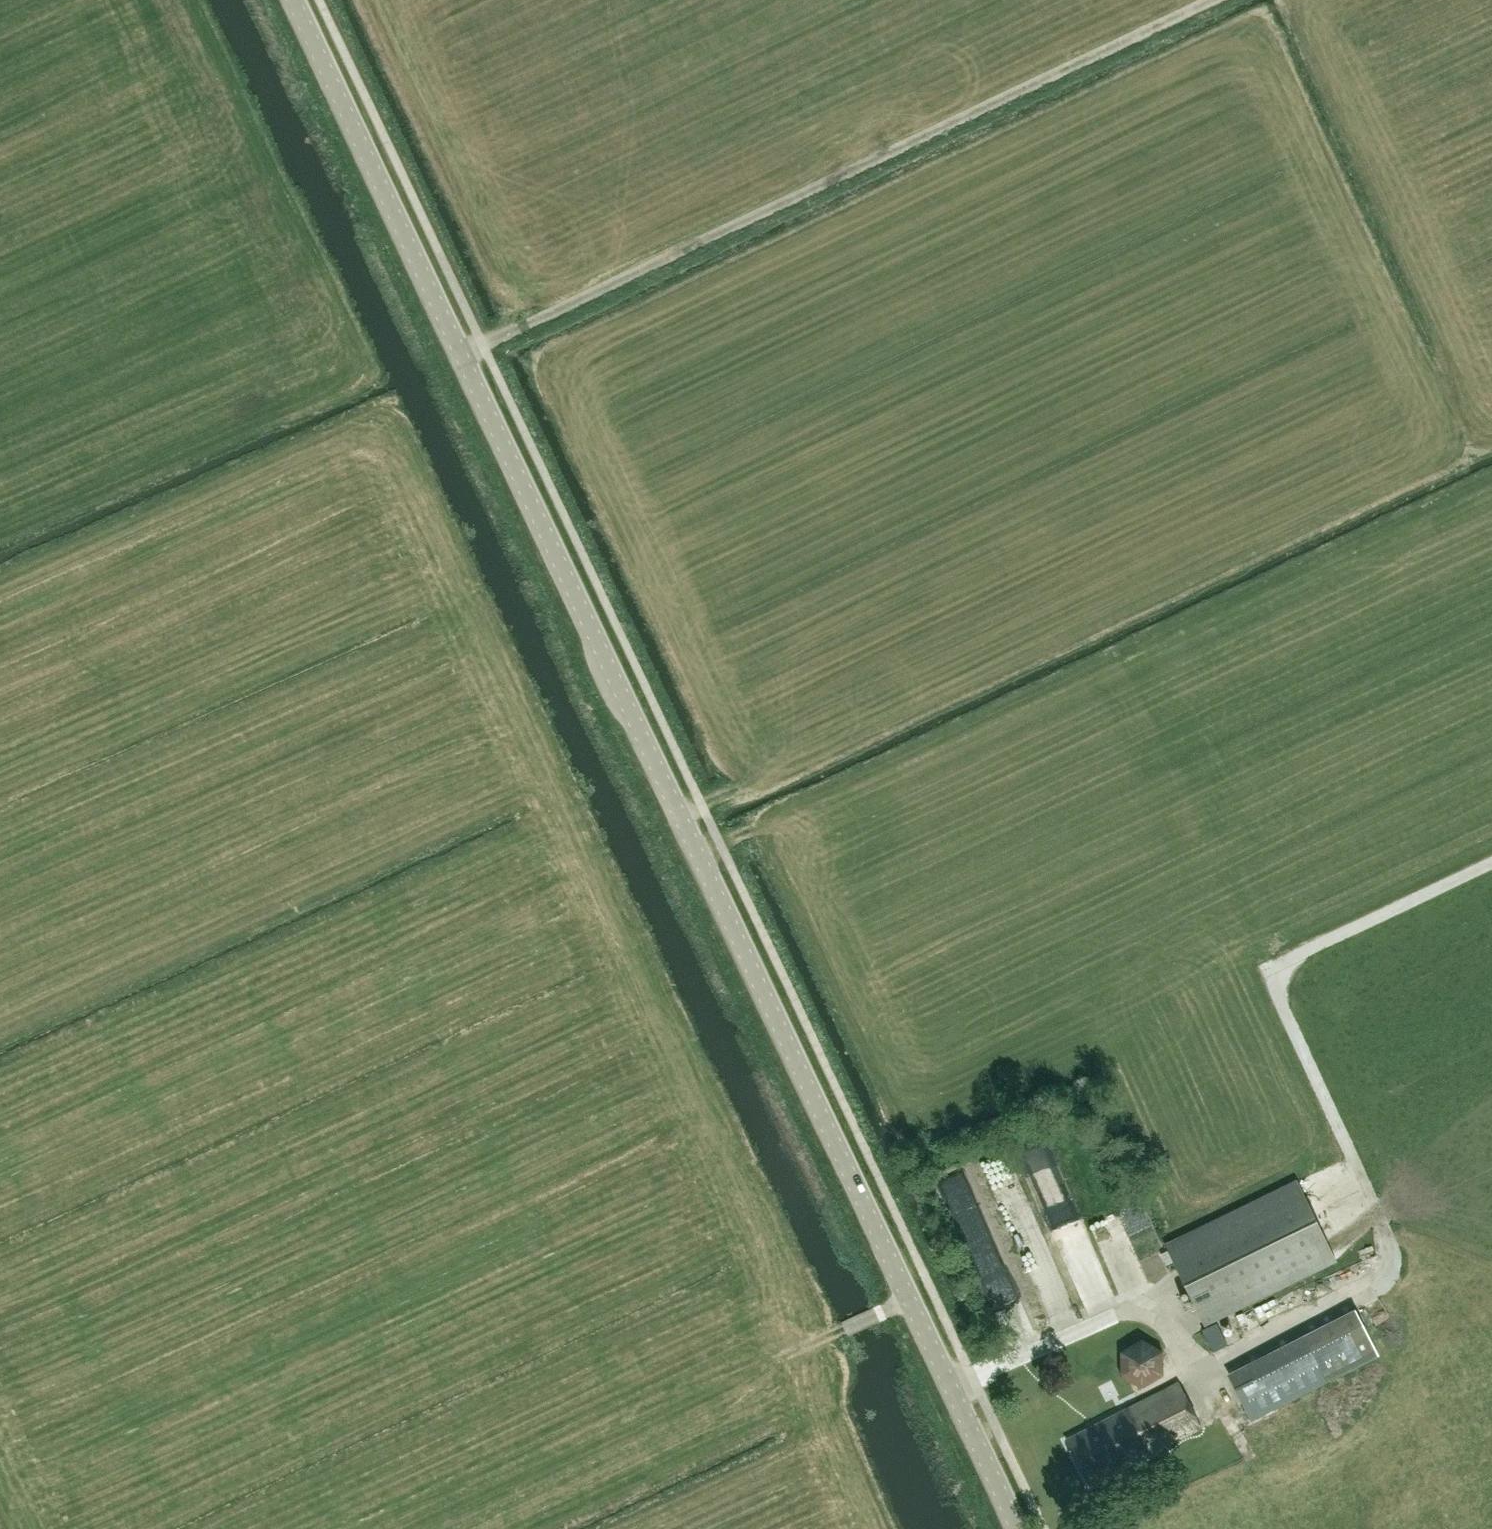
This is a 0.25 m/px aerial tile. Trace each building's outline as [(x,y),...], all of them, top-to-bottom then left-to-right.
[(1036,1148),(1048,1183),(1076,1174),(1063,1138),(1036,1148)] [(1007,1186),(1046,1267),(1064,1258),(1025,1177),(1007,1186)] [(1335,1261),(1296,1182),(1165,1245),(1203,1325),(1335,1261)] [(1150,1356),(1149,1339),(1132,1340),(1133,1357),(1150,1356)] [(1325,1382),(1303,1340),(1229,1377),(1251,1420),(1325,1382)] [(1137,1383),(1174,1366),(1165,1348),(1129,1366),(1137,1383)] [(1065,1423),(1130,1391),(1121,1372),(1056,1405),(1065,1423)] [(1150,1453),(1201,1427),(1178,1384),(1128,1410),(1150,1453)] [(1128,1410),(1067,1440),(1088,1485),(1150,1453),(1128,1410)]
